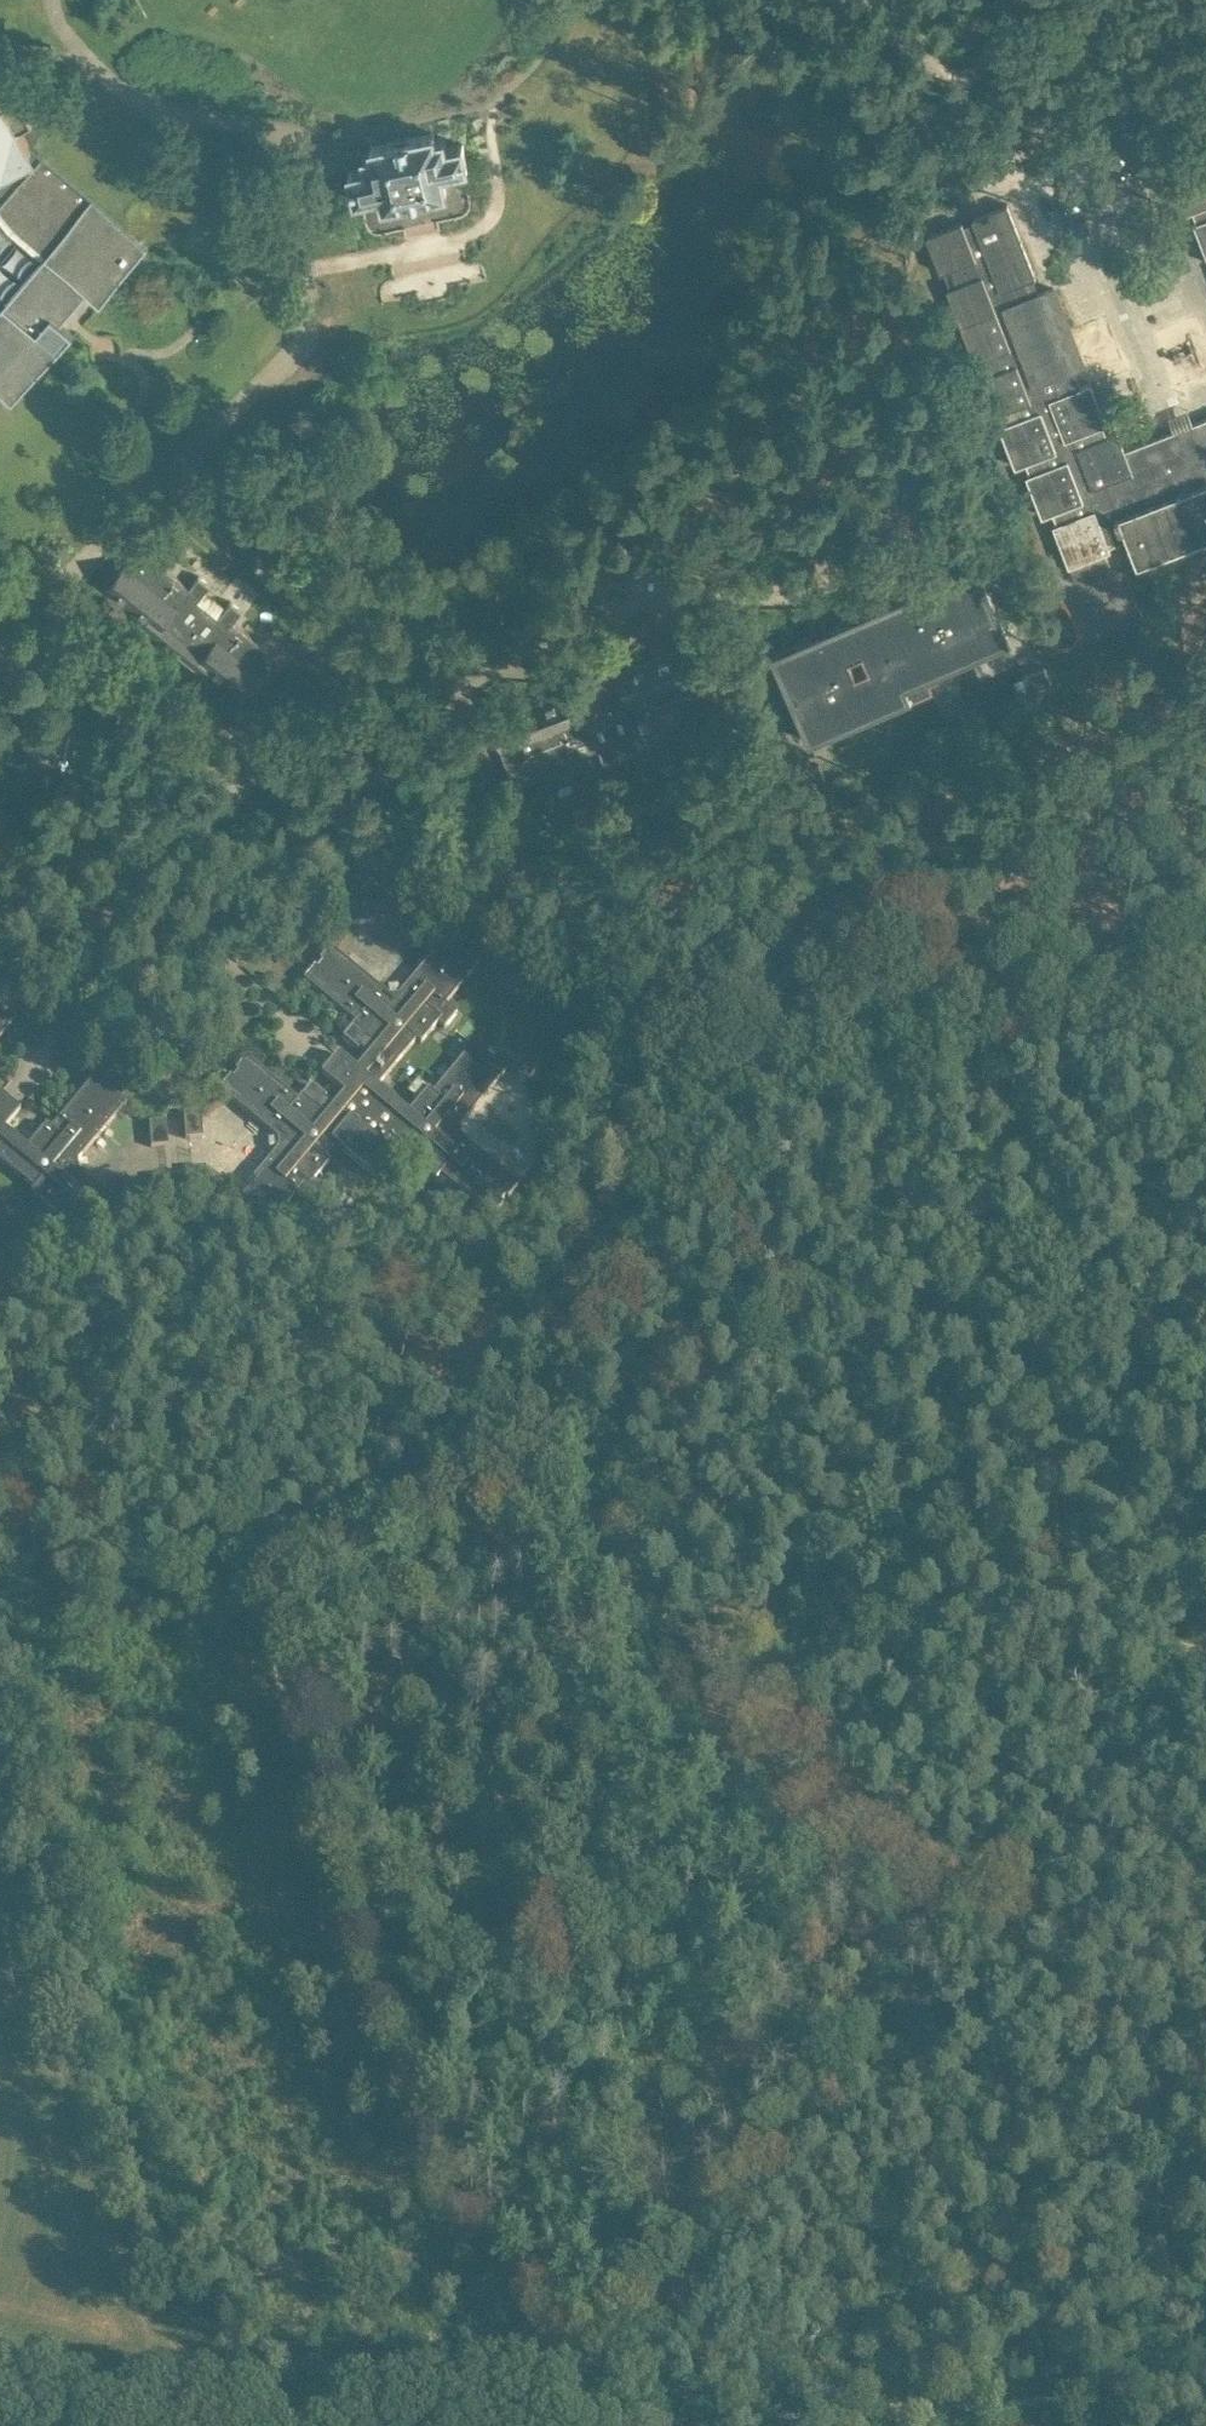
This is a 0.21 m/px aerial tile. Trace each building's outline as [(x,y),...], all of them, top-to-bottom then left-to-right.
[(31,147),(19,124),(34,116),(0,56),(0,165),(31,147)] [(355,198),(360,197),(381,193),(383,205),(387,204),(393,208),(403,206),(407,200),(422,197),(429,200),(439,198),(443,192),(447,191),(442,171),(468,166),(463,143),(446,147),(444,137),(435,139),(434,132),(370,146),(372,152),(363,154),(365,167),(349,171),(355,198)] [(1193,146),(1189,137),(1143,155),(1154,182),(1168,177),(1183,214),(1193,210),(1198,221),(1194,222),(1205,253),(1205,141),(1193,146)] [(0,306),(0,396),(11,406),(73,334),(60,324),(87,292),(100,303),(148,247),(43,157),(0,208),(0,215),(45,254),(0,306)] [(1041,293),(1008,205),(970,219),(972,223),(962,227),(960,223),(927,235),(942,275),(945,274),(951,289),(948,290),(961,324),(975,361),(979,359),(985,375),(981,377),(996,414),(999,412),(1004,424),(1000,425),(1016,466),(1026,462),(1031,473),(1027,475),(1042,515),(1053,511),(1058,522),(1054,524),(1069,564),(1070,564),(1075,577),(1109,564),(1104,550),(1105,550),(1110,548),(1108,545),(1127,538),(1137,564),(1205,537),(1205,418),(1125,450),(1117,432),(1107,436),(1102,424),(1107,423),(1091,382),(1081,386),(1073,366),(1083,362),(1054,288),(1041,293)] [(139,547),(105,588),(156,629),(154,632),(175,649),(208,608),(216,598),(206,590),(210,584),(199,575),(189,587),(157,562),(139,547)] [(976,563),(870,609),(909,698),(910,700),(933,690),(930,682),(953,672),(950,665),(1010,640),(976,563)] [(208,608),(175,649),(197,667),(200,664),(250,704),(284,662),(265,647),(233,622),(242,610),(231,601),(226,607),(216,598),(208,608)] [(909,698),(870,609),(826,628),(827,631),(812,637),(811,635),(771,652),(810,741),(909,698)] [(618,666),(595,675),(619,740),(623,754),(645,746),(639,732),(647,729),(643,718),(685,702),(690,715),(698,712),(721,703),(702,654),(708,651),(700,633),(677,642),(679,648),(619,670),(618,666)] [(1045,666),(1023,676),(1030,691),(1051,681),(1045,666)] [(619,740),(595,675),(566,686),(568,690),(508,713),(506,708),(482,717),(489,735),(495,733),(513,781),(544,769),(539,756),(586,738),(591,751),(599,748),(604,762),(623,754),(619,740)] [(518,792),(524,808),(546,800),(540,784),(518,792)] [(402,902),(404,919),(428,917),(427,900),(402,902)] [(348,906),(349,923),(374,921),(372,904),(348,906)] [(356,1022),(343,1038),(357,1049),(362,1042),(372,1051),(357,1069),(338,1053),(321,1073),(345,1093),(334,1107),(323,1098),(325,1096),(311,1084),(297,1100),(246,1056),(235,1070),(237,1072),(232,1077),(230,1076),(218,1089),(276,1135),(279,1146),(231,1207),(263,1233),(296,1191),(308,1200),(320,1185),(313,1180),(330,1159),(326,1156),(335,1145),(376,1178),(395,1154),(392,1152),(400,1141),(417,1155),(413,1160),(436,1179),(439,1175),(492,1217),(519,1183),(461,1136),(459,1125),(507,1065),(474,1040),(434,1091),(428,1087),(408,1111),(377,1084),(415,1038),(420,1042),(437,1021),(445,1027),(457,1013),(444,1003),(479,962),(467,952),(464,956),(457,950),(459,947),(448,938),(400,995),(389,996),(331,948),(305,979),(356,1022)] [(14,1017),(0,1006),(0,1034),(14,1017)] [(535,1072),(526,1065),(517,1076),(526,1083),(535,1072)] [(34,1187),(29,1192),(52,1211),(57,1205),(109,1248),(135,1217),(80,1172),(79,1157),(124,1102),(93,1077),(47,1132),(43,1129),(26,1149),(3,1129),(14,1116),(0,1104),(0,1159),(34,1187)] [(202,1136),(200,1111),(183,1113),(185,1138),(202,1136)] [(166,1120),(149,1121),(151,1147),(168,1145),(166,1120)] [(207,1191),(205,1165),(187,1167),(189,1193),(207,1191)] [(3,1279),(29,1247),(0,1223),(0,1276),(3,1279)]
